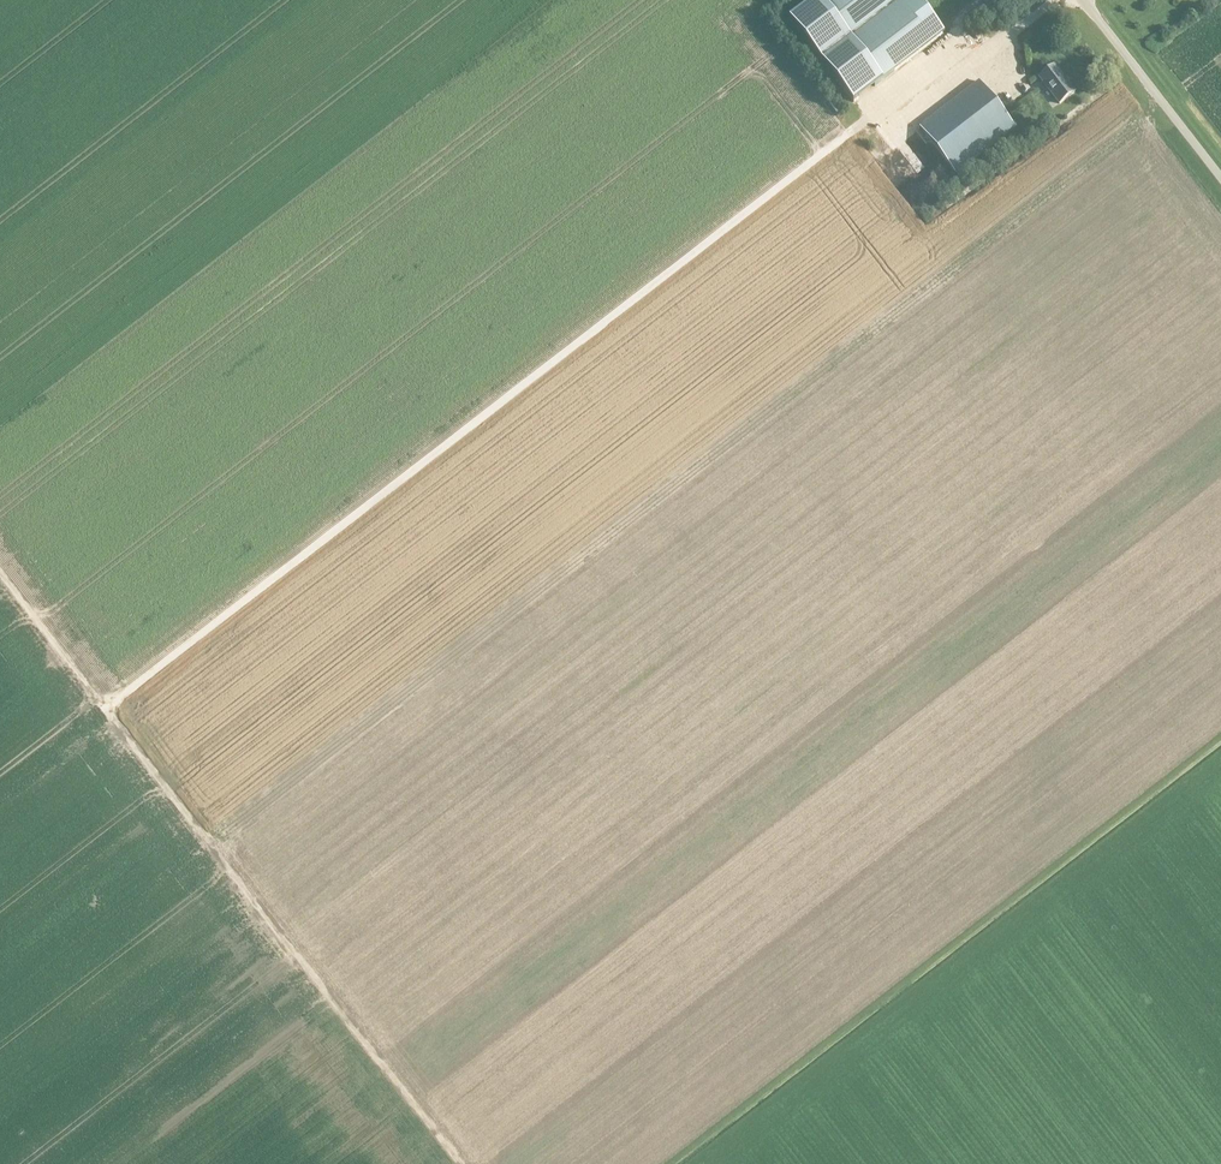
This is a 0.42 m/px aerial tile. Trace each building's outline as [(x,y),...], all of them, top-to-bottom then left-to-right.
[(853,103),(942,34),(916,0),(814,0),(789,19),(853,103)] [(1038,77),(1059,104),(1074,92),(1054,65),(1038,77)] [(979,82),(952,102),(919,127),(955,173),(1014,127),(979,82)]
